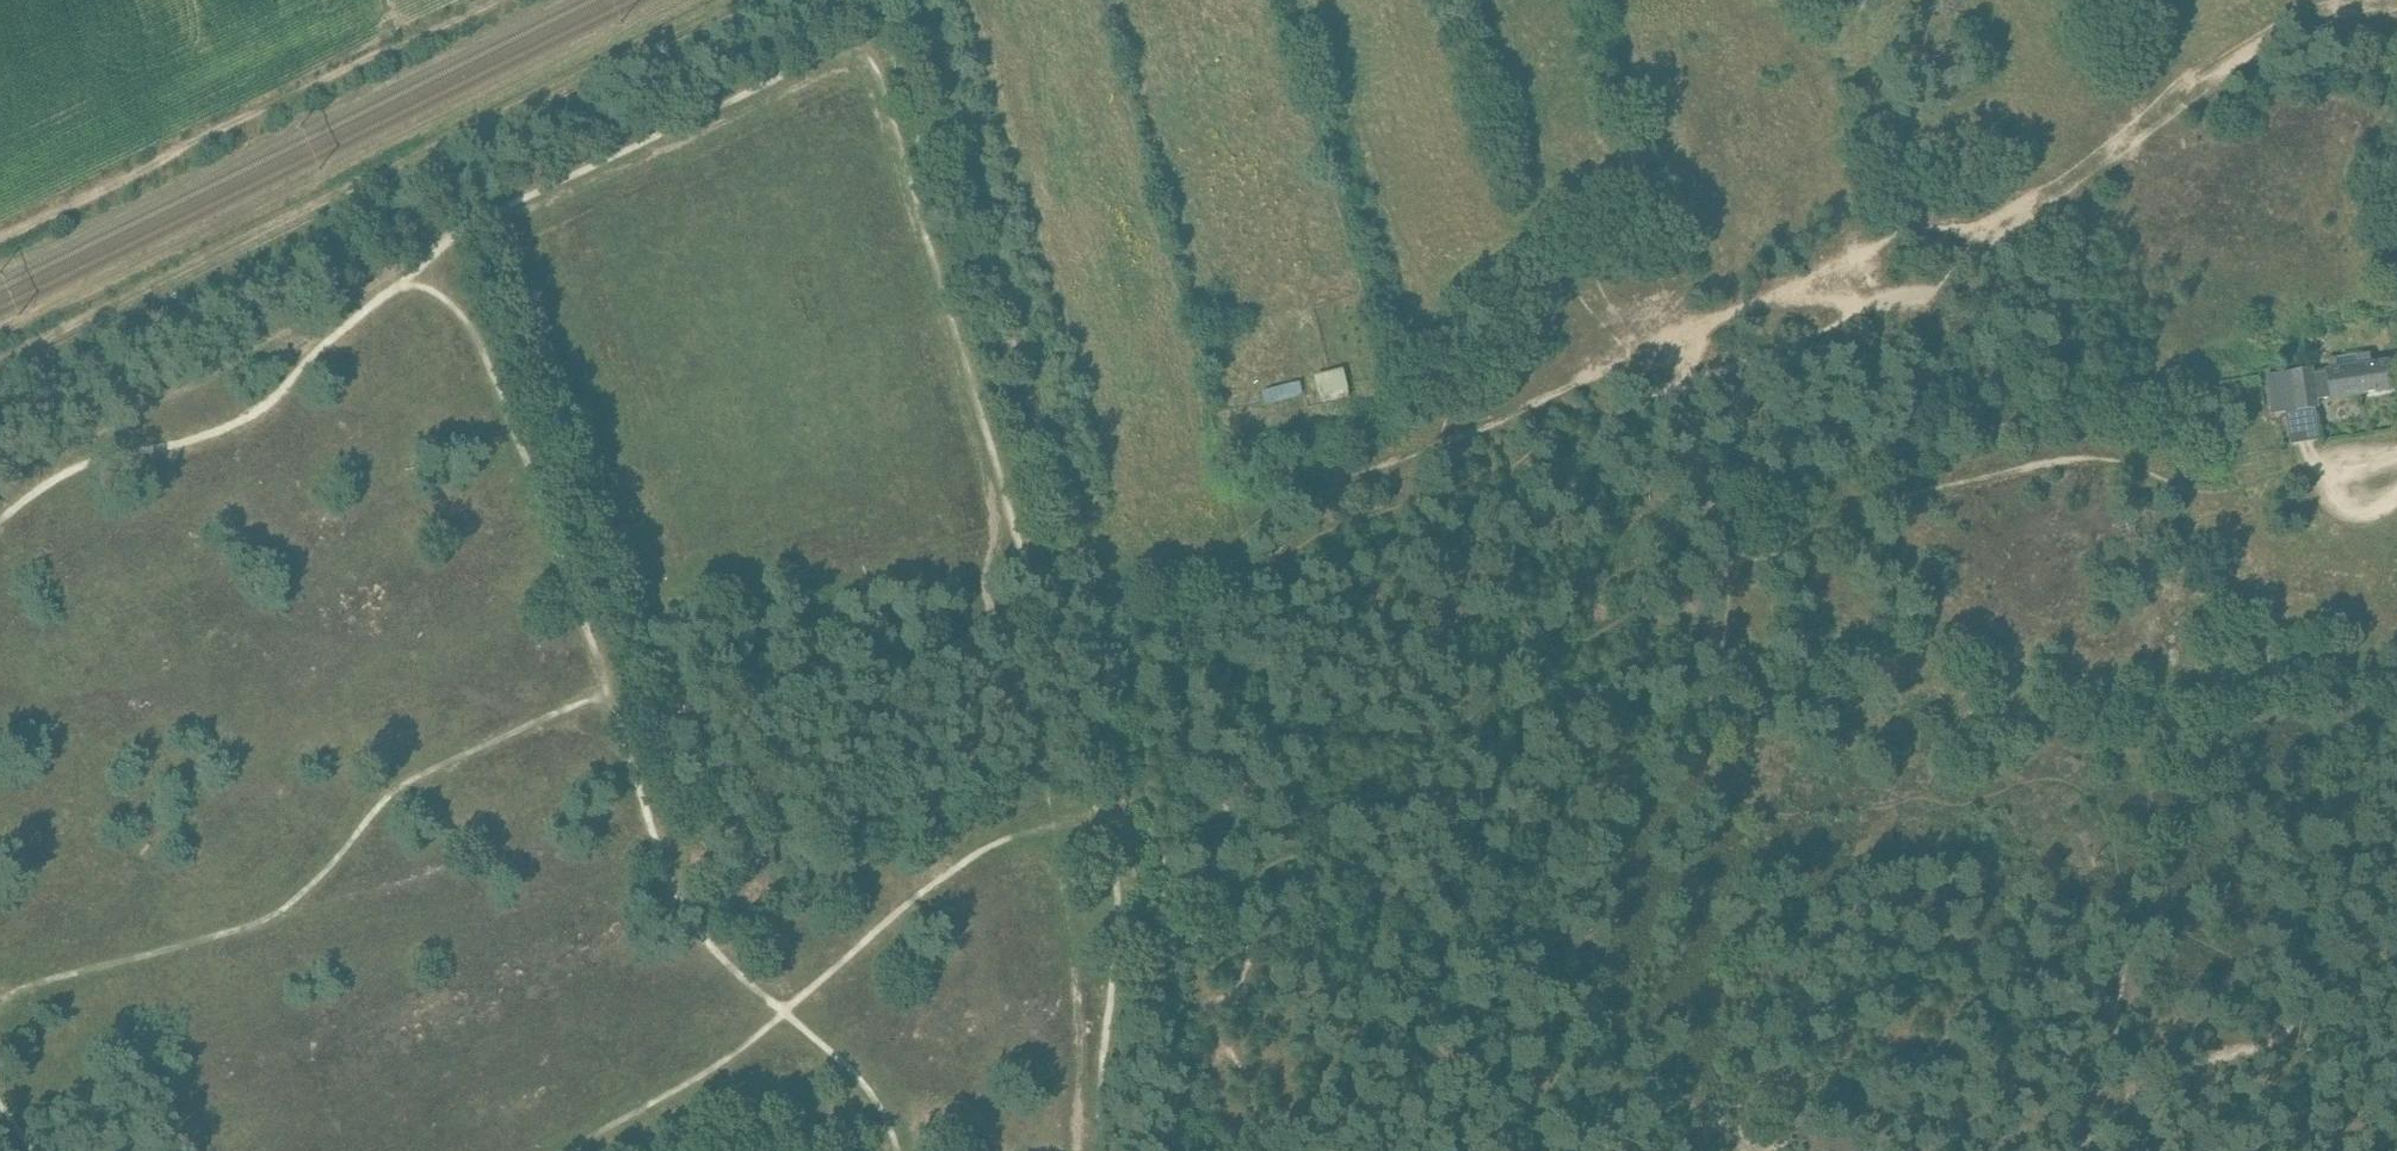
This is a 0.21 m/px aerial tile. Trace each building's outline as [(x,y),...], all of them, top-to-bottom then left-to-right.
[(2293,371),(2267,375),(2269,390),(2276,389),(2279,413),(2285,413),(2314,408),(2316,408),(2315,400),(2393,389),(2389,363),(2311,375),(2310,369),(2293,372),(2293,371)] [(1331,375),(1316,378),(1320,391),(1323,404),(1350,397),(1344,372),(1331,375)] [(1268,402),(1305,393),(1302,380),(1265,389),(1268,402)]
